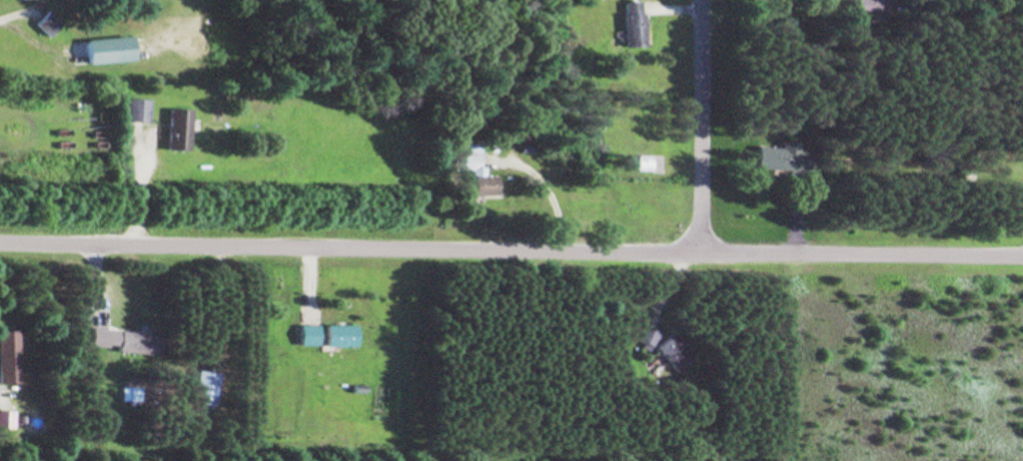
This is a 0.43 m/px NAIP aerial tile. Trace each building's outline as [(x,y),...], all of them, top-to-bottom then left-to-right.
[(638,46),(637,1),(618,2),(619,46),(638,46)] [(141,121),(141,99),(118,99),(118,121),(141,121)] [(184,108),(159,108),(159,150),(184,150),(184,108)] [(805,171),(806,149),(793,149),(794,141),(781,141),(780,147),(751,146),(750,168),(805,171)] [(441,170),(464,169),(464,186),(486,186),(486,175),(480,175),(480,166),(472,166),(472,144),(441,144),(441,170)] [(650,155),(634,155),(634,169),(650,169),(650,155)] [(679,373),(694,358),(669,331),(662,338),(649,324),(635,337),(649,351),(654,347),(679,373)] [(315,325),(294,325),(294,346),(315,346),(315,325)] [(320,347),(354,347),(354,325),(320,325),(320,347)] [(146,344),(146,333),(85,331),(85,342),(146,344)] [(207,406),(210,373),(189,371),(186,404),(207,406)]
